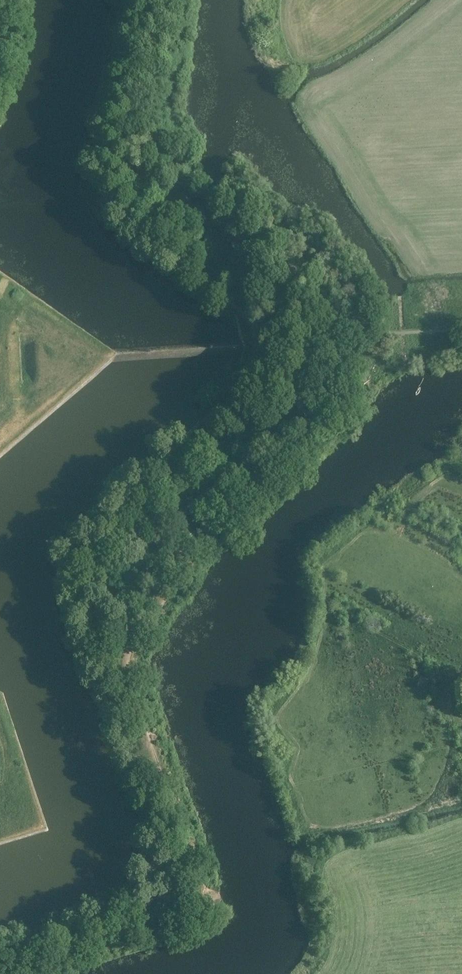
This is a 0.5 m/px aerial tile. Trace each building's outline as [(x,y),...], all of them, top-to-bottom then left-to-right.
[(125,612),(131,616),(148,591),(141,587),(125,612)]
